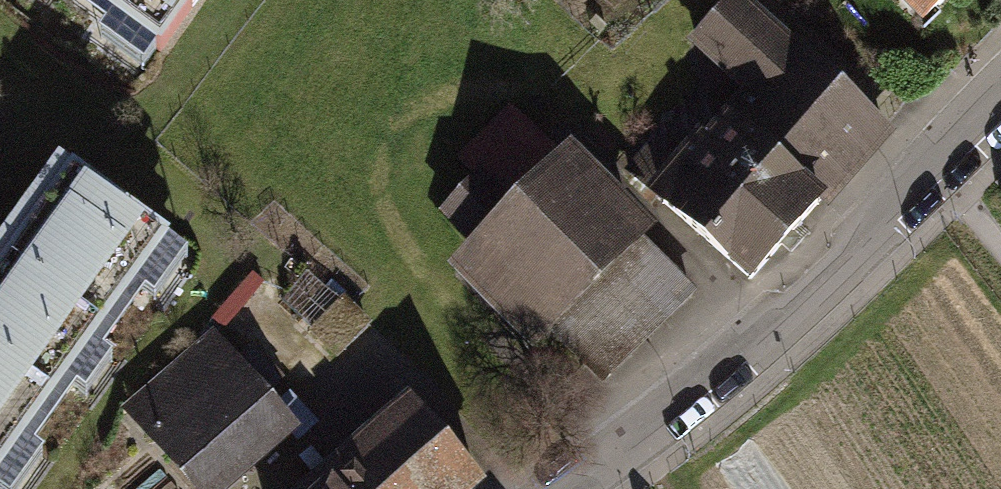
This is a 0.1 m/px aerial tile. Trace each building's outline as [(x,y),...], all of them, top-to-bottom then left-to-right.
[(104,17),(86,42),(133,76),(188,0),(81,0),(104,17)] [(916,17),(933,0),(899,0),(916,17)] [(749,93),(722,122),(809,200),(876,127),(787,48),(785,50),(746,15),(737,24),(717,6),(688,39),(749,93)] [(472,176),(437,211),(471,246),(469,247),(597,377),(683,292),(505,111),(455,159),(472,176)] [(722,122),(680,170),(654,200),(742,277),(809,200),(722,122)] [(623,173),(654,200),(680,170),(650,143),(623,173)] [(0,255),(0,488),(7,488),(33,454),(14,440),(57,380),(76,394),(102,359),(83,345),(127,284),(146,297),(179,251),(63,168),(0,255)] [(123,409),(191,488),(196,488),(273,423),(202,341),(123,409)] [(319,481),(326,488),(448,488),(466,474),(406,405),(321,479),(319,481)] [(319,481),(321,479),(312,469),(298,481),(301,484),(295,488),(326,488),(319,481)]
